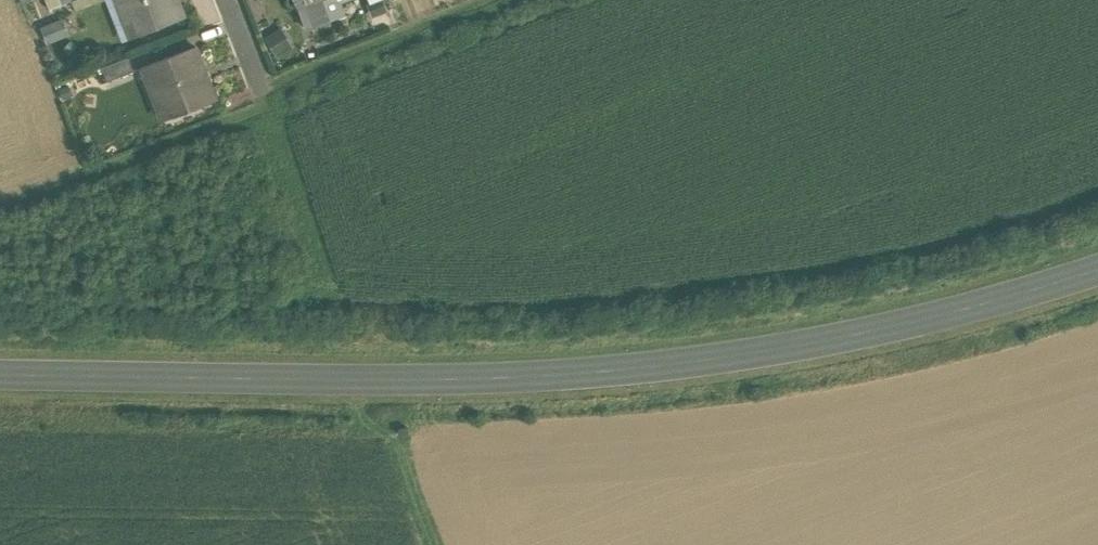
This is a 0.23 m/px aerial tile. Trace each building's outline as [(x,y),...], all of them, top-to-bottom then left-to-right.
[(119,4),(128,1),(141,34),(184,18),(178,0),(117,0),(119,4)] [(306,29),(329,19),(322,0),(294,0),(306,29)] [(43,27),(48,40),(74,31),(69,17),(43,27)] [(282,28),(265,39),(276,56),(293,45),(282,28)] [(206,80),(193,47),(144,66),(165,121),(216,101),(208,80),(206,80)] [(103,68),(107,80),(134,70),(129,58),(103,68)]
